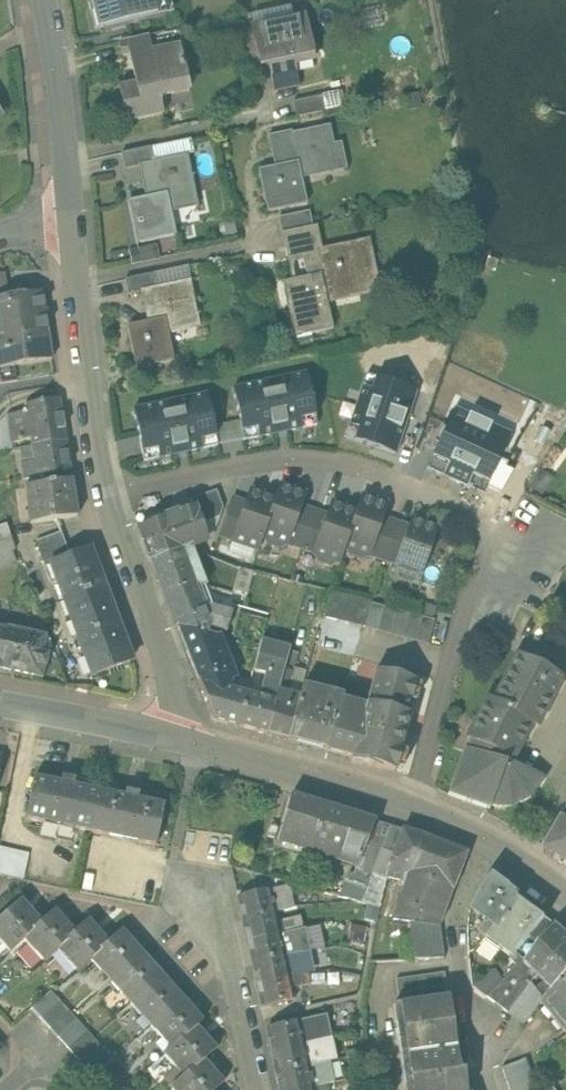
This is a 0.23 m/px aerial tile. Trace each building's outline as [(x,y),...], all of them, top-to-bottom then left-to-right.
[(93,10),(99,8),(104,27),(105,30),(121,26),(122,26),(121,26),(166,14),(163,0),(90,0),(93,10)] [(104,27),(99,8),(93,10),(98,29),(104,27)] [(305,15),(253,26),(260,58),(268,56),(275,89),(298,85),(292,58),(313,53),(305,15)] [(149,34),(120,40),(124,57),(136,54),(152,51),(149,34)] [(152,51),(136,54),(143,82),(120,87),(128,123),(164,115),(158,88),(188,81),(180,45),(152,51)] [(322,95),(293,101),(297,116),(325,110),(322,95)] [(291,131),(268,136),(275,166),(259,170),(268,212),(307,203),(301,178),(334,171),(328,147),(342,144),(341,142),(334,144),(330,125),(292,133),(291,131)] [(151,147),(122,153),(126,170),(146,165),(145,163),(153,161),(151,147)] [(153,161),(145,163),(146,165),(149,180),(142,181),(145,197),(128,201),(137,244),(176,236),(169,203),(197,198),(188,154),(153,161)] [(309,211),(279,218),(282,233),(312,226),(309,211)] [(312,226),(282,233),(285,248),(300,245),(320,241),(317,225),(312,226)] [(307,277),(283,282),(295,337),(333,329),(326,299),(359,292),(356,280),(375,276),(367,242),(323,252),(320,241),(300,245),(307,277)] [(139,248),(141,262),(160,258),(158,245),(139,248)] [(0,273),(0,297),(9,296),(5,273),(0,273)] [(153,273),(125,279),(128,295),(143,292),(142,290),(156,287),(153,273)] [(156,287),(142,290),(143,292),(148,323),(129,326),(136,367),(172,361),(167,332),(199,326),(191,281),(156,287)] [(0,297),(0,320),(45,312),(42,291),(9,296),(0,297)] [(0,320),(0,341),(48,333),(49,333),(45,312),(0,320)] [(0,341),(0,366),(53,358),(48,333),(0,341)] [(369,369),(348,435),(396,450),(417,385),(369,369)] [(307,372),(233,387),(242,431),(257,428),(259,437),(303,428),(301,419),(316,416),(307,372)] [(207,393),(134,408),(143,451),(158,448),(159,457),(203,448),(201,439),(216,436),(213,420),(207,393)] [(59,398),(26,404),(27,411),(9,414),(14,441),(31,437),(33,446),(66,441),(59,398)] [(510,424),(453,401),(427,463),(484,487),(510,424)] [(316,416),(301,419),(303,428),(318,425),(316,416)] [(257,428),(242,431),(244,440),(259,437),(257,428)] [(216,436),(201,439),(203,448),(218,445),(216,436)] [(66,441),(33,446),(35,460),(22,461),(25,486),(72,479),(66,441)] [(158,448),(143,451),(145,460),(159,457),(158,448)] [(25,486),(31,523),(78,516),(78,515),(77,515),(75,506),(76,506),(76,504),(75,505),(71,480),(72,480),(72,479),(25,486)] [(539,488),(530,483),(525,492),(534,497),(539,488)] [(306,493),(280,485),(275,498),(276,498),(263,535),(264,535),(266,536),(269,541),(281,546),(286,543),(289,544),(289,543),(302,506),(306,493)] [(217,489),(191,499),(194,506),(195,506),(202,523),(221,516),(224,507),(217,489)] [(275,498),(250,489),(246,502),(233,540),(259,549),(264,535),(263,535),(276,498),(275,498)] [(388,504),(362,495),(357,510),(345,546),(346,546),(348,547),(350,552),(362,556),(368,554),(371,555),(371,554),(384,517),(388,504)] [(233,497),(220,535),(233,540),(246,502),(233,497)] [(357,510),(332,502),(327,514),(314,552),(317,553),(319,559),(332,563),(337,560),(341,561),(346,546),(345,546),(357,510)] [(178,511),(165,516),(165,517),(139,527),(152,560),(189,546),(190,547),(202,542),(201,541),(207,538),(202,523),(195,506),(194,506),(179,512),(178,511)] [(302,506),(289,543),(302,547),(315,510),(302,506)] [(315,510),(302,547),(314,552),(327,514),(315,510)] [(396,521),(384,517),(371,554),(383,558),(396,521)] [(438,527),(412,518),(409,526),(396,563),(394,568),(398,569),(401,575),(413,579),(418,576),(421,577),(438,527)] [(396,521),(383,558),(396,563),(409,526),(396,521)] [(16,549),(7,523),(0,525),(0,554),(16,549)] [(61,531),(37,540),(46,565),(51,563),(51,562),(70,555),(70,554),(61,531)] [(189,546),(152,560),(165,593),(183,586),(194,581),(206,585),(194,548),(190,547),(189,546)] [(72,619),(111,604),(90,548),(70,555),(51,562),(51,563),(72,619)] [(21,562),(16,549),(0,554),(0,566),(21,562)] [(257,572),(241,568),(234,590),(249,593),(257,572)] [(183,586),(197,623),(209,626),(223,630),(228,628),(232,611),(210,605),(204,607),(194,581),(183,586)] [(197,623),(183,586),(165,593),(174,617),(175,617),(197,623)] [(372,600),(333,590),(325,616),(364,626),(372,602),(372,600)] [(435,619),(372,602),(365,626),(429,643),(435,619)] [(111,604),(72,619),(93,674),(132,660),(111,604)] [(217,636),(207,634),(209,626),(197,623),(175,617),(174,617),(199,680),(231,689),(233,680),(224,655),(229,653),(222,637),(218,639),(217,636)] [(7,627),(6,629),(0,661),(0,667),(17,670),(25,632),(7,627)] [(45,636),(25,632),(17,670),(36,675),(39,663),(43,664),(47,648),(42,647),(45,636)] [(275,644),(261,640),(254,666),(253,668),(253,669),(267,673),(275,644)] [(261,697),(248,693),(240,726),(266,733),(267,733),(275,702),(278,689),(284,668),(289,650),(290,648),(275,644),(267,673),(261,697)] [(299,652),(289,650),(284,668),(294,670),(294,668),(299,652)] [(492,750),(538,665),(517,655),(493,701),(488,698),(468,738),(471,739),(492,750)] [(538,665),(492,750),(513,761),(513,760),(532,723),(537,726),(556,689),(557,690),(562,679),(562,678),(538,665)] [(288,692),(278,689),(275,702),(267,733),(289,739),(302,686),(306,671),(294,668),(294,670),(288,692)] [(294,670),(284,668),(278,689),(288,692),(294,670)] [(416,680),(377,669),(366,708),(340,701),(325,748),(325,749),(353,756),(352,760),(381,768),(381,767),(395,770),(395,768),(396,768),(402,750),(400,750),(410,715),(406,714),(410,700),(411,700),(416,682),(415,681),(416,680)] [(231,689),(199,680),(199,681),(214,719),(240,726),(248,693),(231,689)] [(302,686),(289,739),(325,749),(325,748),(340,701),(342,697),(302,686)] [(492,750),(471,739),(467,749),(464,748),(448,794),(490,808),(491,805),(512,807),(533,797),(545,778),(546,776),(544,775),(544,776),(517,766),(518,762),(513,760),(513,761),(492,750)] [(99,790),(73,784),(74,779),(62,776),(61,782),(35,776),(26,817),(91,831),(99,790)] [(139,793),(127,790),(125,795),(99,790),(91,831),(156,845),(165,804),(137,798),(139,793)] [(376,821),(292,795),(280,834),(359,858),(360,859),(376,821)] [(546,847),(565,860),(565,811),(546,847)] [(360,859),(359,858),(344,897),(360,901),(390,825),(376,821),(360,859)] [(467,852),(422,835),(403,829),(388,868),(387,876),(399,879),(400,873),(408,876),(401,893),(395,917),(412,920),(440,925),(467,852)] [(0,849),(0,873),(24,878),(29,855),(0,849)] [(491,876),(479,893),(470,910),(487,922),(493,926),(495,928),(519,897),(491,876)] [(270,889),(238,896),(243,919),(275,911),(272,899),(270,889)] [(285,896),(272,899),(275,911),(287,908),(285,896)] [(519,897),(495,928),(493,926),(489,931),(484,939),(512,959),(518,952),(531,936),(547,917),(519,897)] [(0,919),(0,938),(11,950),(25,937),(42,921),(22,899),(0,919)] [(42,921),(25,937),(45,960),(58,948),(76,931),(56,909),(42,921)] [(487,922),(470,910),(468,929),(470,952),(474,950),(484,939),(489,931),(484,927),(487,922)] [(275,911),(243,919),(248,940),(303,927),(300,915),(286,919),(286,920),(278,922),(275,911)] [(380,911),(369,960),(383,960),(385,948),(382,948),(386,927),(390,913),(380,911)] [(547,917),(531,936),(542,944),(557,925),(547,917)] [(76,931),(58,948),(78,970),(91,958),(110,941),(90,919),(76,931)] [(440,925),(412,920),(415,959),(444,958),(440,925)] [(493,926),(487,922),(484,927),(489,931),(493,926)] [(527,962),(540,974),(565,948),(565,933),(557,925),(542,944),(528,960),(527,962)] [(303,927),(248,940),(253,962),(282,955),(285,955),(311,950),(306,927),(303,927)] [(110,941),(91,958),(111,980),(143,952),(123,929),(110,941)] [(528,986),(529,986),(508,1012),(525,1025),(545,998),(563,981),(562,980),(565,976),(565,948),(540,974),(528,986)] [(143,952),(111,980),(131,1003),(163,974),(143,952)] [(528,960),(518,952),(512,959),(517,964),(522,957),(527,962),(528,960)] [(282,955),(253,962),(257,984),(289,976),(287,966),(285,955),(282,955)] [(503,980),(488,996),(508,1012),(527,987),(528,986),(540,974),(527,962),(522,957),(517,964),(516,966),(503,980)] [(306,962),(287,966),(289,976),(309,972),(306,962)] [(496,970),(473,986),(488,996),(503,980),(496,970)] [(445,971),(396,977),(400,1004),(449,998),(445,971)] [(309,972),(289,976),(291,987),(311,982),(309,972)] [(163,974),(131,1003),(151,1025),(183,996),(163,974)] [(289,976),(257,984),(262,1006),(294,999),(291,987),(289,976)] [(565,1009),(565,976),(562,980),(563,981),(545,998),(559,1015),(565,1009)] [(52,991),(34,1007),(43,1017),(61,1001),(52,991)] [(183,996),(151,1025),(171,1047),(197,1024),(203,1019),(183,996)] [(400,1004),(412,1089),(467,1089),(464,1070),(459,1071),(449,998),(400,1004)] [(61,1001),(43,1017),(52,1027),(70,1010),(61,1001)] [(70,1010),(52,1027),(60,1036),(78,1020),(70,1010)] [(299,1021),(267,1028),(272,1051),(308,1043),(332,1037),(327,1013),(299,1020),(299,1021)] [(78,1020),(60,1036),(69,1046),(87,1030),(78,1020)] [(171,1047),(165,1053),(185,1075),(204,1058),(217,1047),(197,1024),(171,1047)] [(87,1030),(69,1046),(77,1055),(95,1039),(87,1030)] [(308,1043),(272,1051),(277,1073),(330,1061),(337,1059),(332,1037),(308,1043)] [(95,1039),(77,1055),(86,1065),(104,1049),(95,1039)] [(104,1049),(86,1065),(95,1075),(113,1058),(104,1049)] [(173,1086),(176,1089),(213,1089),(224,1080),(204,1058),(185,1075),(173,1086)] [(502,1067),(510,1089),(539,1089),(527,1058),(502,1067)] [(277,1073),(280,1089),(301,1089),(317,1086),(335,1082),(330,1061),(277,1073)]
